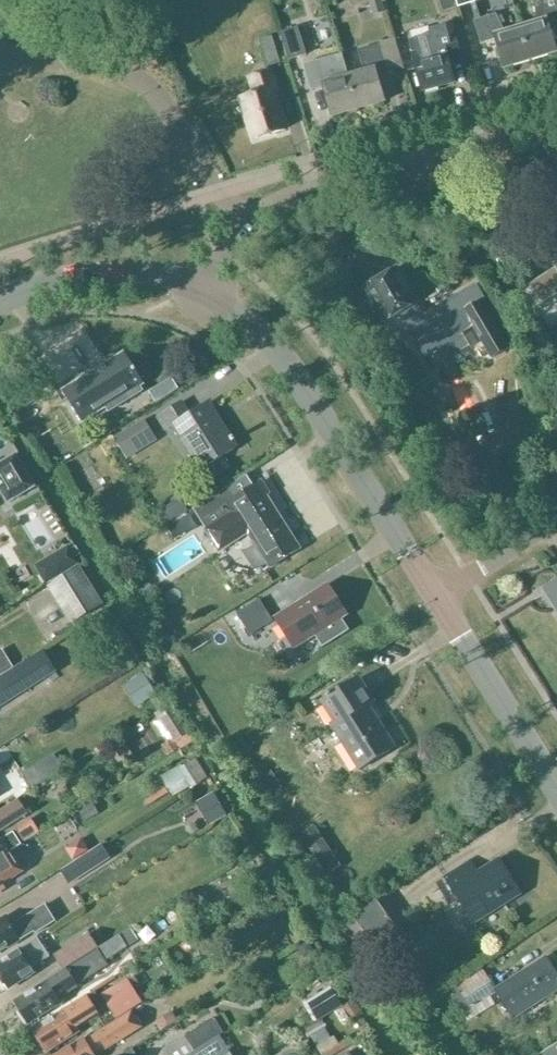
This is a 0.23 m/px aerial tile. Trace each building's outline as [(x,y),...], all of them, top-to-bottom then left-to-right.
[(445,12),(458,8),(456,0),(441,0),(445,12)] [(532,60),(556,53),(556,48),(550,23),(556,21),(556,0),(543,0),(535,2),(541,22),(522,28),(532,60)] [(497,14),(475,21),(482,44),(496,40),(505,69),(532,60),(522,28),(503,34),(497,14)] [(414,56),(424,92),(457,83),(451,61),(463,57),(454,26),(441,30),(442,34),(411,43),(415,55),(414,56)] [(308,55),(299,27),(281,33),(290,61),(308,55)] [(269,67),(281,63),(272,37),(260,41),(269,67)] [(350,77),(360,109),(386,102),(377,70),(388,67),(382,44),(360,50),(367,72),(350,77)] [(324,86),(333,117),(360,109),(350,77),(344,55),(306,66),(313,89),(324,86)] [(258,95),(243,100),(255,139),(286,129),(274,91),(277,90),(272,73),(253,79),(258,95)] [(530,286),(541,305),(556,295),(556,268),(530,286)] [(460,298),(460,297),(425,318),(397,270),(366,289),(386,323),(400,315),(426,359),(479,328),(496,356),(513,347),(480,287),(460,298)] [(76,383),(64,391),(84,423),(85,422),(99,413),(97,410),(105,404),(110,412),(142,391),(137,384),(141,381),(124,353),(76,383)] [(201,470),(237,447),(209,403),(189,415),(182,403),(158,417),(166,430),(173,426),(201,470)] [(23,453),(0,467),(0,474),(16,501),(42,485),(23,453)] [(228,485),(194,506),(201,517),(220,547),(249,529),(272,567),(300,549),(265,493),(268,491),(261,480),(235,496),(228,485)] [(182,499),(160,514),(166,523),(188,509),(182,499)] [(47,585),(80,565),(69,546),(35,566),(47,585)] [(104,605),(81,566),(48,586),(72,625),(104,605)] [(327,587),(277,619),(295,649),(314,636),(324,652),(351,634),(341,618),(345,615),(327,587)] [(274,621),(260,599),(237,613),(251,635),(274,621)] [(42,681),(29,660),(0,679),(0,707),(42,681)] [(395,746),(369,706),(375,702),(360,679),(323,702),(337,726),(334,728),(360,769),(395,746)] [(174,741),(175,743),(193,733),(175,703),(157,713),(174,741)] [(174,741),(164,746),(170,756),(180,750),(175,743),(174,741)] [(196,759),(183,767),(181,765),(160,778),(172,798),(207,777),(196,759)] [(197,801),(210,826),(228,817),(215,792),(197,801)] [(28,812),(21,800),(0,813),(0,830),(28,812)] [(93,804),(81,811),(86,822),(99,814),(93,804)] [(33,818),(16,828),(24,842),(41,832),(33,818)] [(314,825),(300,833),(326,873),(340,864),(314,825)] [(22,844),(15,834),(3,841),(0,836),(0,858),(22,844)] [(81,839),(66,849),(73,861),(89,851),(81,839)] [(0,858),(0,892),(5,889),(3,886),(23,873),(11,853),(22,845),(22,844),(0,858)] [(102,845),(61,871),(70,885),(111,859),(102,845)] [(522,895),(499,859),(478,873),(470,861),(444,878),(474,924),(522,895)] [(8,947),(9,948),(35,932),(36,934),(56,922),(46,905),(13,926),(8,917),(0,921),(0,952),(8,947)] [(341,928),(362,958),(388,940),(367,910),(341,928)] [(132,929),(121,936),(129,947),(139,941),(132,929)] [(8,990),(35,972),(32,967),(50,955),(37,936),(18,948),(20,951),(0,963),(0,978),(8,990)] [(100,950),(91,936),(58,957),(67,970),(67,971),(99,950),(100,950)] [(100,950),(99,950),(106,961),(129,947),(121,936),(100,950)] [(309,943),(299,949),(304,959),(315,952),(309,943)] [(99,950),(67,971),(76,985),(77,986),(109,966),(106,961),(99,950)] [(556,991),(556,974),(547,958),(496,990),(515,1019),(556,991)] [(76,985),(67,971),(67,970),(15,1003),(29,1024),(61,1004),(56,996),(66,989),(66,991),(76,985)] [(130,979),(104,996),(119,1018),(144,1001),(130,979)] [(462,1015),(494,994),(486,982),(463,998),(461,994),(452,1000),(462,1015)] [(307,1002),(319,1022),(335,1012),(343,1007),(331,987),(307,1002)] [(33,1031),(47,1053),(79,1033),(73,1024),(86,1016),(88,1020),(105,1009),(95,993),(33,1031)] [(343,1007),(335,1012),(345,1028),(363,1016),(353,1000),(343,1007)] [(92,1054),(131,1029),(125,1019),(86,1043),(84,1040),(59,1054),(93,1054),(92,1054)] [(169,1046),(175,1054),(187,1054),(222,1033),(213,1019),(169,1046)] [(231,1053),(229,1054),(223,1045),(207,1054),(232,1054),(231,1053)] [(542,1054),(556,1054),(556,1045),(542,1054)]
